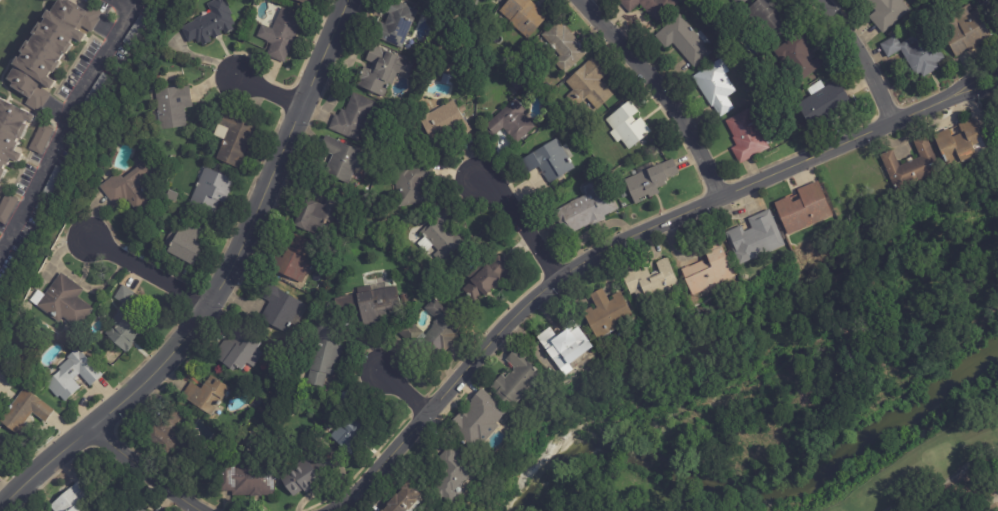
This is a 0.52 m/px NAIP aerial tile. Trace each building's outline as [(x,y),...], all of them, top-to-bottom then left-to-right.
[(92,10),(94,8),(105,16),(102,21),(104,23),(95,36),(82,26),(79,31),(87,36),(82,44),(74,39),(71,44),(74,46),(66,56),(65,56),(63,59),(62,58),(59,62),(62,64),(55,75),(52,73),(49,78),(56,83),(51,91),(47,88),(45,91),(54,97),(46,110),(44,109),(40,115),(28,107),(32,102),(13,89),(15,86),(8,81),(17,68),(13,66),(18,58),(20,59),(24,55),(21,53),(28,42),(30,43),(35,36),(33,34),(40,24),(43,26),(47,20),(44,19),(49,11),(52,14),(62,0),(68,4),(70,1),(90,14),(92,10)] [(206,5),(214,0),(226,0),(229,7),(228,8),(232,15),(230,16),(235,25),(232,26),(234,30),(225,35),(223,30),(220,32),(221,36),(214,40),(212,36),(209,38),(211,42),(202,47),(200,42),(197,44),(195,40),(188,43),(180,29),(194,21),(194,20),(201,16),(202,17),(211,12),(206,5)] [(379,10),(383,0),(396,0),(406,5),(406,6),(417,11),(401,48),(372,35),(378,21),(384,23),(388,14),(379,10)] [(498,11),(508,0),(530,0),(534,4),(537,1),(544,6),(540,10),(547,16),(527,39),(508,22),(510,21),(498,11)] [(618,2),(620,0),(673,0),(677,4),(656,23),(639,5),(629,14),(618,2)] [(739,8),(732,0),(748,0),(739,8)] [(744,13),(759,0),(778,0),(782,5),(776,11),(791,28),(773,45),(760,30),(759,30),(744,13)] [(876,12),(866,0),(902,0),(904,2),(903,3),(910,12),(882,35),(868,18),(876,12)] [(992,39),(956,59),(943,34),(951,30),(950,27),(949,16),(970,5),(974,12),(977,11),(992,39)] [(295,34),(294,36),(296,36),(283,63),(266,55),(271,44),(266,42),(267,41),(256,36),(261,24),(271,28),(281,7),(303,17),(295,34)] [(122,41),(139,15),(148,20),(130,47),(122,41)] [(692,67),(672,45),(666,50),(655,37),(679,15),(697,35),(700,32),(711,44),(707,47),(712,53),(694,69),(692,67)] [(579,44),(587,53),(564,74),(553,61),(555,59),(549,53),(554,49),(541,35),(558,20),(563,26),(565,26),(579,42),(579,44)] [(812,41),(813,43),(806,48),(814,58),(811,60),(813,62),(818,59),(823,66),(801,83),(787,65),(785,67),(774,52),(803,30),(812,41)] [(940,69),(923,79),(921,75),(915,78),(901,52),(888,60),(880,46),(895,37),(900,46),(907,42),(911,49),(918,45),(914,40),(929,31),(946,61),(938,66),(940,69)] [(379,47),(414,64),(407,78),(396,73),(394,77),(397,78),(393,87),(389,86),(383,97),(357,85),(360,79),(358,78),(360,73),(359,73),(360,70),(361,71),(363,66),(369,69),(371,65),(364,62),(372,44),(379,47)] [(593,60),(606,74),(600,80),(613,95),(592,114),(590,112),(584,117),(566,96),(570,92),(563,84),(591,58),(593,60)] [(718,115),(713,108),(711,109),(692,78),(721,59),(729,73),(725,76),(736,93),(727,98),(734,110),(720,119),(718,115)] [(110,79),(93,105),(84,100),(102,73),(110,79)] [(508,83),(516,75),(524,83),(517,91),(508,83)] [(843,90),(854,106),(814,133),(801,114),(799,116),(797,112),(799,111),(796,107),(812,97),(807,91),(820,81),(825,89),(836,81),(843,90)] [(190,89),(192,107),(184,108),(186,126),(159,129),(154,89),(189,85),(190,89)] [(329,127),(334,114),(338,116),(341,109),(344,111),(352,93),(375,103),(358,142),(328,129),(329,127)] [(423,105),(424,98),(431,100),(430,107),(423,105)] [(525,116),(534,126),(526,134),(525,136),(524,136),(516,143),(503,128),(493,137),(483,127),(515,98),(526,110),(523,113),(525,116)] [(6,171),(0,183),(0,99),(6,102),(36,116),(33,123),(27,120),(25,125),(28,126),(21,140),(18,139),(17,142),(19,144),(15,151),(23,155),(19,163),(11,159),(8,167),(5,166),(3,170),(6,171)] [(469,131),(460,136),(457,130),(433,143),(419,119),(421,118),(421,117),(428,113),(429,113),(453,99),(458,108),(463,105),(466,110),(461,113),(471,130),(469,131)] [(630,101),(638,111),(631,116),(636,122),(640,118),(651,131),(629,150),(621,140),(617,142),(609,133),(613,130),(605,120),(629,100),(630,101)] [(753,158),(740,166),(731,150),(737,147),(733,139),(734,139),(725,123),(748,110),(762,135),(767,133),(773,143),(768,146),(770,149),(753,158)] [(247,123),(257,128),(251,140),(250,140),(243,157),(244,157),(239,169),(216,159),(222,145),(221,144),(222,141),(224,142),(224,140),(214,136),(218,124),(222,113),(247,123)] [(976,123),(982,136),(981,136),(986,147),(976,152),(977,155),(962,162),(960,159),(947,165),(934,135),(949,128),(953,137),(965,131),(964,130),(962,131),(959,124),(973,117),(976,123)] [(40,155),(27,148),(40,123),(53,130),(40,155)] [(327,166),(332,155),(319,149),(325,135),(366,153),(359,170),(355,168),(348,184),(324,173),(327,166)] [(897,192),(880,155),(893,149),(900,166),(921,157),(914,141),(926,136),(943,174),(898,194),(897,192)] [(548,183),(538,167),(525,175),(518,161),(556,138),(561,147),(565,144),(573,157),(569,159),(574,168),(563,175),(564,177),(557,180),(556,178),(548,183)] [(118,153),(113,165),(110,163),(114,152),(118,153)] [(152,204),(143,211),(140,208),(136,211),(127,200),(124,202),(122,199),(113,206),(97,185),(100,183),(101,184),(117,172),(122,179),(136,168),(132,161),(142,153),(157,173),(140,186),(153,204),(152,204)] [(674,162),(679,173),(668,178),(670,183),(657,189),(659,193),(648,198),(647,195),(645,196),(646,199),(635,204),(624,180),(638,174),(636,169),(652,162),(654,166),(661,163),(662,164),(673,159),(674,162)] [(425,168),(426,177),(423,178),(425,195),(429,194),(430,203),(398,207),(393,167),(412,164),(412,166),(424,165),(425,168)] [(55,166),(64,170),(50,199),(41,194),(55,166)] [(204,167),(234,180),(224,203),(219,201),(213,215),(188,204),(200,178),(193,175),(197,166),(203,168),(204,167)] [(562,229),(553,212),(570,203),(570,202),(577,199),(578,199),(591,192),(587,184),(602,177),(619,208),(615,210),(615,211),(610,214),(610,213),(604,216),(606,219),(591,227),(590,224),(584,227),(575,231),(575,232),(572,234),(571,233),(566,236),(562,229)] [(810,225),(789,235),(774,203),(789,196),(792,203),(802,198),(798,190),(818,181),(833,215),(810,225)] [(336,213),(332,223),(326,220),(324,224),(323,224),(321,228),(318,226),(315,233),(307,229),(306,231),(293,225),(304,197),(323,205),(328,194),(342,200),(336,213)] [(163,204),(167,211),(162,213),(159,207),(163,204)] [(739,264),(725,232),(741,225),(744,232),(752,228),(748,219),(770,209),(785,246),(753,260),(752,259),(739,264)] [(444,210),(455,222),(448,228),(453,233),(457,230),(469,242),(442,266),(433,256),(438,251),(433,246),(425,253),(417,244),(425,236),(422,233),(433,223),(431,221),(444,210)] [(193,266),(168,252),(169,250),(164,248),(173,231),(179,234),(182,228),(184,229),(188,223),(203,231),(196,243),(201,246),(199,249),(202,251),(193,266)] [(695,299),(686,280),(712,267),(700,240),(715,232),(737,279),(695,299)] [(314,263),(312,267),(313,267),(312,271),(310,270),(308,274),(306,273),(301,283),(268,267),(274,255),(282,258),(294,234),(319,246),(312,261),(314,263)] [(502,259),(511,268),(500,278),(501,280),(490,290),(490,291),(485,296),(483,294),(474,302),(469,297),(466,294),(463,290),(471,282),(469,280),(470,280),(467,276),(483,261),(488,266),(499,256),(502,259)] [(624,274),(636,269),(637,271),(644,267),(644,268),(646,267),(650,278),(660,274),(656,263),(667,258),(683,296),(639,315),(622,275),(624,274)] [(79,287),(83,290),(76,299),(92,310),(77,330),(62,319),(59,324),(36,307),(60,273),(79,287)] [(259,319),(269,302),(256,295),(264,281),(302,303),(307,307),(296,327),(291,324),(289,328),(288,327),(284,333),(259,319)] [(133,340),(130,343),(133,345),(124,354),(104,333),(111,326),(113,328),(116,325),(111,321),(115,316),(121,303),(114,298),(122,285),(134,293),(126,306),(119,319),(120,321),(128,313),(146,331),(138,338),(137,336),(133,340)] [(381,316),(377,317),(379,324),(362,327),(359,308),(355,309),(357,319),(345,321),(344,315),(337,316),(334,299),(356,294),(356,293),(396,286),(401,312),(390,314),(389,310),(386,311),(387,315),(381,316)] [(603,290),(609,302),(614,299),(612,296),(620,291),(638,325),(631,329),(630,328),(627,330),(627,331),(622,334),(620,330),(611,335),(610,333),(598,340),(583,312),(591,308),(593,311),(597,308),(590,295),(602,288),(603,290)] [(453,343),(448,348),(445,345),(434,357),(418,344),(419,343),(417,341),(412,346),(397,332),(408,319),(424,333),(423,334),(425,336),(432,327),(431,327),(433,325),(433,323),(436,319),(424,309),(433,299),(464,326),(456,335),(458,337),(453,343)] [(588,341),(589,341),(567,358),(570,363),(561,370),(538,338),(551,328),(557,337),(568,329),(565,325),(573,320),(588,341)] [(341,330),(340,337),(342,337),(341,341),(344,341),(337,371),(334,370),(333,376),(326,374),(322,388),(306,384),(309,370),(306,369),(313,342),(314,343),(319,323),(329,325),(329,327),(341,330)] [(252,368),(246,363),(241,370),(237,367),(236,369),(235,368),(232,371),(212,356),(225,339),(228,341),(238,327),(260,344),(256,349),(263,354),(252,368)] [(82,353),(102,375),(89,387),(79,374),(73,380),(80,388),(62,404),(44,384),(60,370),(58,368),(68,360),(66,358),(77,348),(82,353)] [(495,394),(497,391),(492,386),(502,375),(505,379),(510,373),(511,374),(514,370),(513,369),(514,368),(505,360),(516,348),(543,372),(522,395),(525,397),(513,411),(495,394)] [(228,388),(221,398),(222,399),(220,402),(221,403),(219,406),(218,406),(212,415),(211,414),(210,416),(183,397),(182,394),(190,382),(200,389),(206,381),(206,382),(211,375),(228,388)] [(15,434),(0,423),(0,418),(23,388),(25,389),(53,411),(44,423),(31,413),(23,424),(25,426),(19,435),(16,433),(15,434)] [(507,411),(496,424),(499,426),(475,454),(464,444),(464,445),(461,443),(461,442),(445,428),(459,413),(462,415),(465,412),(466,413),(468,410),(467,408),(469,405),(471,402),(470,401),(481,388),(507,411)] [(349,406),(341,410),(334,397),(347,391),(354,404),(349,406)] [(145,438),(153,426),(154,427),(170,404),(185,414),(175,429),(183,435),(173,450),(170,448),(167,453),(145,438)] [(361,420),(373,431),(351,455),(349,453),(346,455),(344,453),(346,451),(329,436),(342,422),(345,424),(348,421),(352,425),(359,418),(361,420)] [(473,469),(454,492),(457,495),(449,504),(443,498),(440,500),(418,481),(445,450),(446,451),(450,446),(460,455),(459,457),(473,469)] [(320,479),(317,481),(319,485),(305,494),(302,491),(293,497),(278,476),(306,458),(310,464),(325,454),(335,469),(320,479)] [(274,496),(260,496),(260,497),(242,497),(242,495),(233,495),(233,492),(217,492),(217,464),(275,465),(274,496)] [(77,506),(81,510),(52,510),(49,507),(84,478),(92,488),(84,495),(86,498),(85,499),(77,506)] [(419,503),(412,510),(383,510),(387,506),(386,505),(395,495),(396,495),(401,490),(400,489),(406,483),(420,496),(416,501),(419,503)] [(142,509),(144,510),(124,510),(131,501),(142,509)]
